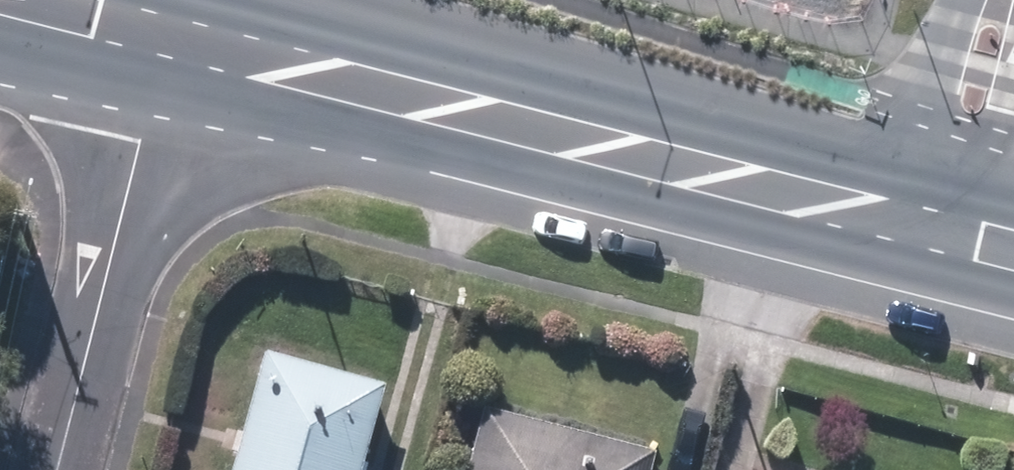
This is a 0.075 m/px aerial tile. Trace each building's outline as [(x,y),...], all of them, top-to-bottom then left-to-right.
[(398,385),(279,353),(248,469),(375,469),(398,385)] [(668,451),(497,409),(481,469),(663,469),(668,451)]
